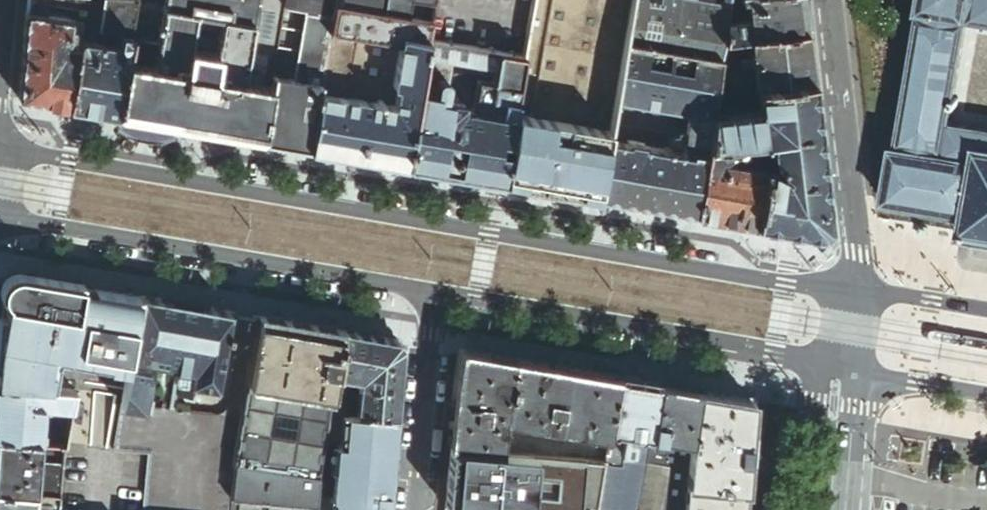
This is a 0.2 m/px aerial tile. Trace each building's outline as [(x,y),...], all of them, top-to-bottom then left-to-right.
[(139,0),(118,0),(113,28),(123,30),(133,32),(138,6),(139,0)] [(163,10),(160,27),(153,67),(134,63),(128,62),(119,117),(122,118),(161,125),(182,0),(165,0),(163,10)] [(138,6),(163,10),(165,0),(139,0),(138,6)] [(161,125),(175,127),(215,134),(238,0),(182,0),(161,125)] [(215,134),(262,142),(272,87),(245,82),(259,0),(238,0),(215,134)] [(245,82),(272,87),(273,77),(286,8),(287,0),(259,0),(245,82)] [(286,8),(306,11),(334,16),(336,6),(337,0),(287,0),(286,8)] [(336,6),(432,23),(436,0),(337,0),(336,6)] [(446,0),(436,0),(432,23),(429,41),(429,42),(499,55),(525,59),(532,15),(446,0)] [(532,15),(535,0),(446,0),(532,15)] [(531,118),(515,115),(503,183),(599,200),(609,143),(616,104),(626,46),(634,0),(552,0),(531,118)] [(663,0),(634,0),(626,46),(674,54),(683,3),(667,1),(663,0)] [(723,10),(730,12),(732,0),(725,0),(723,10)] [(803,0),(749,0),(749,5),(750,18),(751,23),(740,24),(728,26),(725,44),(752,40),(806,34),(803,0)] [(730,12),(728,26),(740,24),(740,19),(739,10),(741,6),(744,5),(743,0),(732,0),(730,12)] [(916,12),(919,13),(896,144),(892,144),(882,199),(881,203),(962,217),(959,235),(967,236),(970,235),(986,238),(986,129),(951,123),(969,22),(986,25),(986,0),(918,0),(916,12)] [(702,1),(701,7),(718,10),(719,4),(702,1)] [(683,3),(674,54),(722,62),(725,44),(728,26),(730,12),(723,10),(718,10),(701,7),(683,3)] [(48,18),(48,6),(28,4),(19,96),(23,101),(70,109),(81,39),(84,24),(48,18)] [(432,23),(336,6),(334,16),(322,86),(320,94),(347,99),(357,39),(401,47),(403,37),(429,41),(432,23)] [(322,86),(334,16),(306,11),(294,81),(322,86)] [(141,24),(134,63),(153,67),(160,27),(141,24)] [(133,32),(123,30),(120,46),(121,46),(131,47),(133,32)] [(806,34),(752,40),(754,59),(757,90),(759,90),(812,84),(806,34)] [(429,42),(429,41),(403,37),(401,47),(394,87),(399,88),(395,107),(347,99),(320,94),(311,150),(407,167),(420,91),(426,57),(429,42)] [(70,109),(119,117),(128,62),(131,47),(121,46),(120,46),(81,39),(70,109)] [(394,87),(401,47),(357,39),(347,99),(395,107),(399,88),(394,87)] [(752,40),(725,44),(722,62),(721,67),(742,65),(742,60),(754,59),(752,40)] [(496,70),(499,55),(429,42),(426,57),(451,62),(496,70)] [(674,54),(626,46),(616,104),(694,117),(711,120),(712,118),(721,67),(722,62),(674,54)] [(515,115),(525,59),(499,55),(496,70),(493,86),(478,83),(473,114),(462,112),(463,105),(446,102),(437,101),(438,95),(434,94),(420,91),(407,167),(503,183),(515,115)] [(451,62),(426,57),(420,91),(434,94),(436,85),(439,82),(442,82),(447,85),(451,62)] [(273,77),(272,87),(262,142),(311,150),(320,94),(322,86),(294,81),(273,77)] [(436,85),(434,94),(438,95),(437,101),(446,102),(449,86),(447,85),(442,82),(439,82),(436,85)] [(831,241),(812,84),(759,90),(761,107),(756,113),(712,118),(711,120),(707,147),(741,143),(773,140),(773,142),(772,142),(770,144),(769,145),(771,164),(773,166),(774,166),(777,166),(778,171),(785,180),(782,181),(778,178),(774,175),(762,172),(763,178),(756,228),(831,241)] [(707,147),(711,120),(694,117),(689,147),(696,148),(694,158),(705,160),(707,147)] [(175,127),(161,125),(122,118),(119,130),(122,132),(128,136),(139,141),(149,143),(158,143),(164,142),(173,140),(175,127)] [(628,146),(609,143),(599,200),(695,216),(705,160),(694,158),(688,157),(646,150),(646,147),(628,143),(628,146)] [(695,216),(756,228),(763,178),(762,172),(717,164),(718,158),(722,158),(729,154),(734,155),(739,152),(741,143),(707,147),(705,160),(695,216)] [(688,157),(694,158),(696,148),(689,147),(688,157)] [(0,338),(0,383),(74,390),(78,368),(63,365),(64,354),(80,357),(83,337),(91,288),(14,276),(10,277),(7,279),(6,281),(4,287),(0,338)] [(139,297),(91,288),(83,337),(112,342),(116,340),(114,346),(113,346),(107,350),(105,363),(107,367),(128,370),(139,297)] [(229,313),(139,297),(128,370),(121,410),(145,412),(147,398),(153,365),(192,371),(190,384),(217,388),(229,313)] [(342,332),(258,318),(248,382),(249,382),(331,396),(332,393),(335,377),(342,332)] [(394,342),(342,332),(335,377),(344,378),(355,381),(362,382),(359,404),(357,404),(356,397),(332,393),(331,396),(329,412),(349,414),(396,419),(402,351),(402,347),(401,345),(398,342),(396,342),(394,342)] [(610,433),(619,380),(462,352),(457,380),(451,448),(486,451),(501,453),(504,421),(610,439),(610,433)] [(78,368),(74,390),(65,446),(115,450),(121,410),(128,370),(107,367),(106,370),(78,366),(78,368)] [(656,386),(619,380),(610,433),(627,436),(626,441),(629,443),(634,445),(638,443),(638,438),(648,440),(656,386)] [(243,420),(242,420),(235,460),(319,468),(329,412),(331,396),(249,382),(243,420)] [(0,383),(0,440),(65,446),(74,390),(0,383)] [(699,393),(660,387),(651,440),(678,445),(680,450),(691,453),(699,393)] [(721,397),(699,393),(691,453),(688,486),(746,491),(753,403),(721,397)] [(145,412),(121,410),(115,450),(148,453),(149,412),(145,412)] [(396,419),(349,414),(346,446),(338,445),(333,499),(335,499),(333,509),(387,509),(396,419)] [(627,436),(610,433),(610,439),(606,462),(603,480),(641,484),(648,440),(638,438),(638,443),(634,445),(629,443),(626,441),(627,436)] [(0,440),(0,493),(32,496),(60,498),(65,446),(0,440)] [(649,440),(638,509),(682,509),(691,453),(680,450),(678,445),(651,440),(649,440)] [(115,450),(65,446),(60,498),(100,501),(145,505),(151,453),(148,453),(115,450)] [(451,448),(445,508),(470,509),(480,509),(486,451),(451,448)] [(606,462),(501,453),(486,451),(480,509),(598,509),(603,480),(606,462)] [(319,468),(235,460),(230,509),(295,509),(295,506),(315,507),(319,468)] [(746,491),(688,486),(686,509),(744,509),(746,491)] [(0,493),(0,509),(30,509),(32,496),(0,493)] [(60,498),(32,496),(30,509),(59,509),(60,498)] [(60,498),(59,509),(99,509),(100,501),(60,498)]
